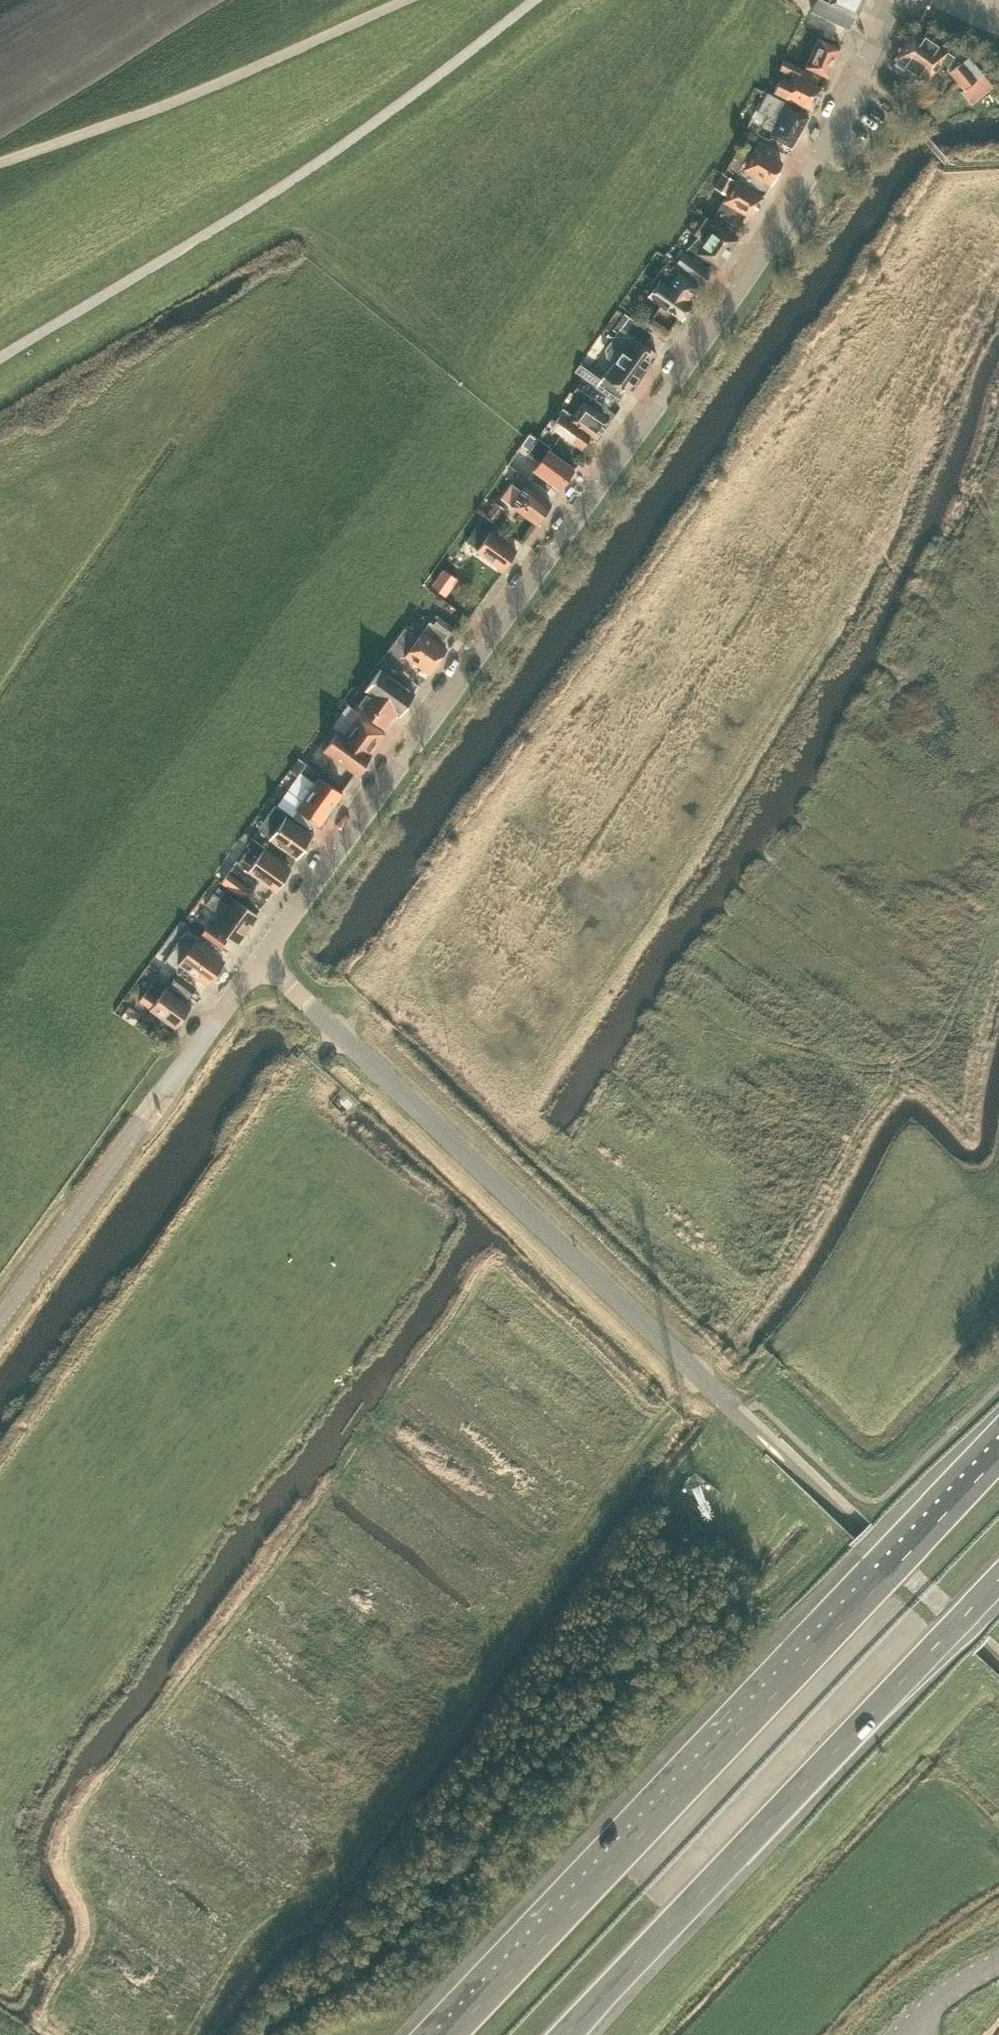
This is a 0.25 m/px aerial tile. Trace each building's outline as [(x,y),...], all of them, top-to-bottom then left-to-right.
[(811,11),(848,28),(855,15),(862,0),(816,0),(811,11)] [(815,28),(802,23),(792,44),(805,50),(815,28)] [(895,59),(927,82),(935,69),(942,73),(953,56),(914,29),(895,58),(895,59)] [(839,48),(818,38),(805,66),(827,76),(839,48)] [(950,72),(964,89),(976,78),(982,73),(968,56),(962,61),(950,72)] [(775,93),(782,96),(782,95),(811,109),(822,87),(798,76),(801,68),(783,59),(779,68),(791,74),(786,86),(780,83),(775,93)] [(769,122),(775,125),(770,135),(791,146),(808,115),(788,104),(787,104),(767,93),(759,110),(772,117),(769,122)] [(752,153),(739,146),(725,170),(738,178),(764,193),(769,184),(770,184),(782,162),(755,147),(752,153)] [(735,180),(722,173),(721,172),(719,176),(720,177),(715,187),(718,189),(727,194),(716,213),(738,226),(745,213),(751,217),(763,195),(735,180)] [(717,224),(701,213),(689,229),(699,236),(690,248),(697,253),(717,267),(738,238),(717,224)] [(687,300),(697,286),(696,285),(707,269),(683,252),(671,269),(664,264),(650,283),(655,286),(649,295),(660,304),(649,321),(664,332),(668,335),(692,303),(687,300)] [(643,344),(652,333),(643,326),(629,316),(625,314),(603,345),(606,348),(642,373),(656,353),(643,344)] [(609,368),(604,375),(595,387),(617,402),(625,391),(628,392),(642,373),(606,348),(605,350),(607,357),(613,362),(609,368)] [(581,379),(572,393),(583,401),(574,415),(563,408),(559,413),(560,414),(551,427),(580,448),(590,434),(596,438),(619,406),(581,379)] [(530,450),(537,439),(530,434),(522,444),(530,450)] [(540,462),(534,470),(560,489),(574,468),(549,450),(551,447),(538,438),(537,439),(528,453),(540,462)] [(521,490),(511,483),(501,498),(535,523),(550,502),(525,484),(521,490)] [(504,507),(495,501),(484,515),(493,522),(504,507)] [(501,528),(484,516),(466,541),(477,549),(476,550),(502,569),(516,549),(496,535),(501,528)] [(465,545),(456,558),(465,564),(474,551),(465,545)] [(458,578),(444,568),(432,585),(446,595),(458,578)] [(429,621),(418,637),(404,627),(381,659),(398,671),(407,657),(429,672),(446,648),(440,644),(447,634),(453,626),(438,616),(433,623),(429,621)] [(399,714),(414,693),(393,678),(398,671),(380,659),(362,683),(367,686),(362,693),(364,695),(359,703),(355,707),(385,728),(397,712),(399,714)] [(375,744),(378,743),(382,738),(382,735),(384,733),(359,715),(345,735),(337,730),(323,749),(357,773),(371,754),(370,753),(375,744)] [(324,820),(327,815),(327,812),(341,792),(320,777),(302,802),(287,792),(279,804),(294,815),(292,816),(308,827),(313,821),(318,824),(321,821),(324,820)] [(267,816),(258,828),(269,836),(270,837),(269,837),(296,856),(302,847),(305,846),(309,841),(309,837),(311,835),(285,816),(287,813),(275,805),(267,816)] [(248,843),(252,838),(245,832),(241,838),(248,843)] [(265,847),(252,838),(248,843),(247,845),(250,847),(238,863),(236,861),(221,881),(242,896),(249,886),(253,889),(260,878),(275,889),(289,869),(263,850),(265,847)] [(236,943),(257,913),(235,897),(230,904),(213,892),(205,904),(221,916),(214,926),(236,943)] [(208,924),(201,933),(220,948),(227,938),(208,924)] [(207,983),(224,960),(195,939),(198,936),(187,928),(183,934),(165,959),(176,967),(179,963),(207,983)] [(178,973),(170,984),(187,997),(196,986),(178,973)] [(150,986),(140,999),(151,1007),(150,1008),(175,1027),(190,1007),(164,988),(161,993),(150,986)]
